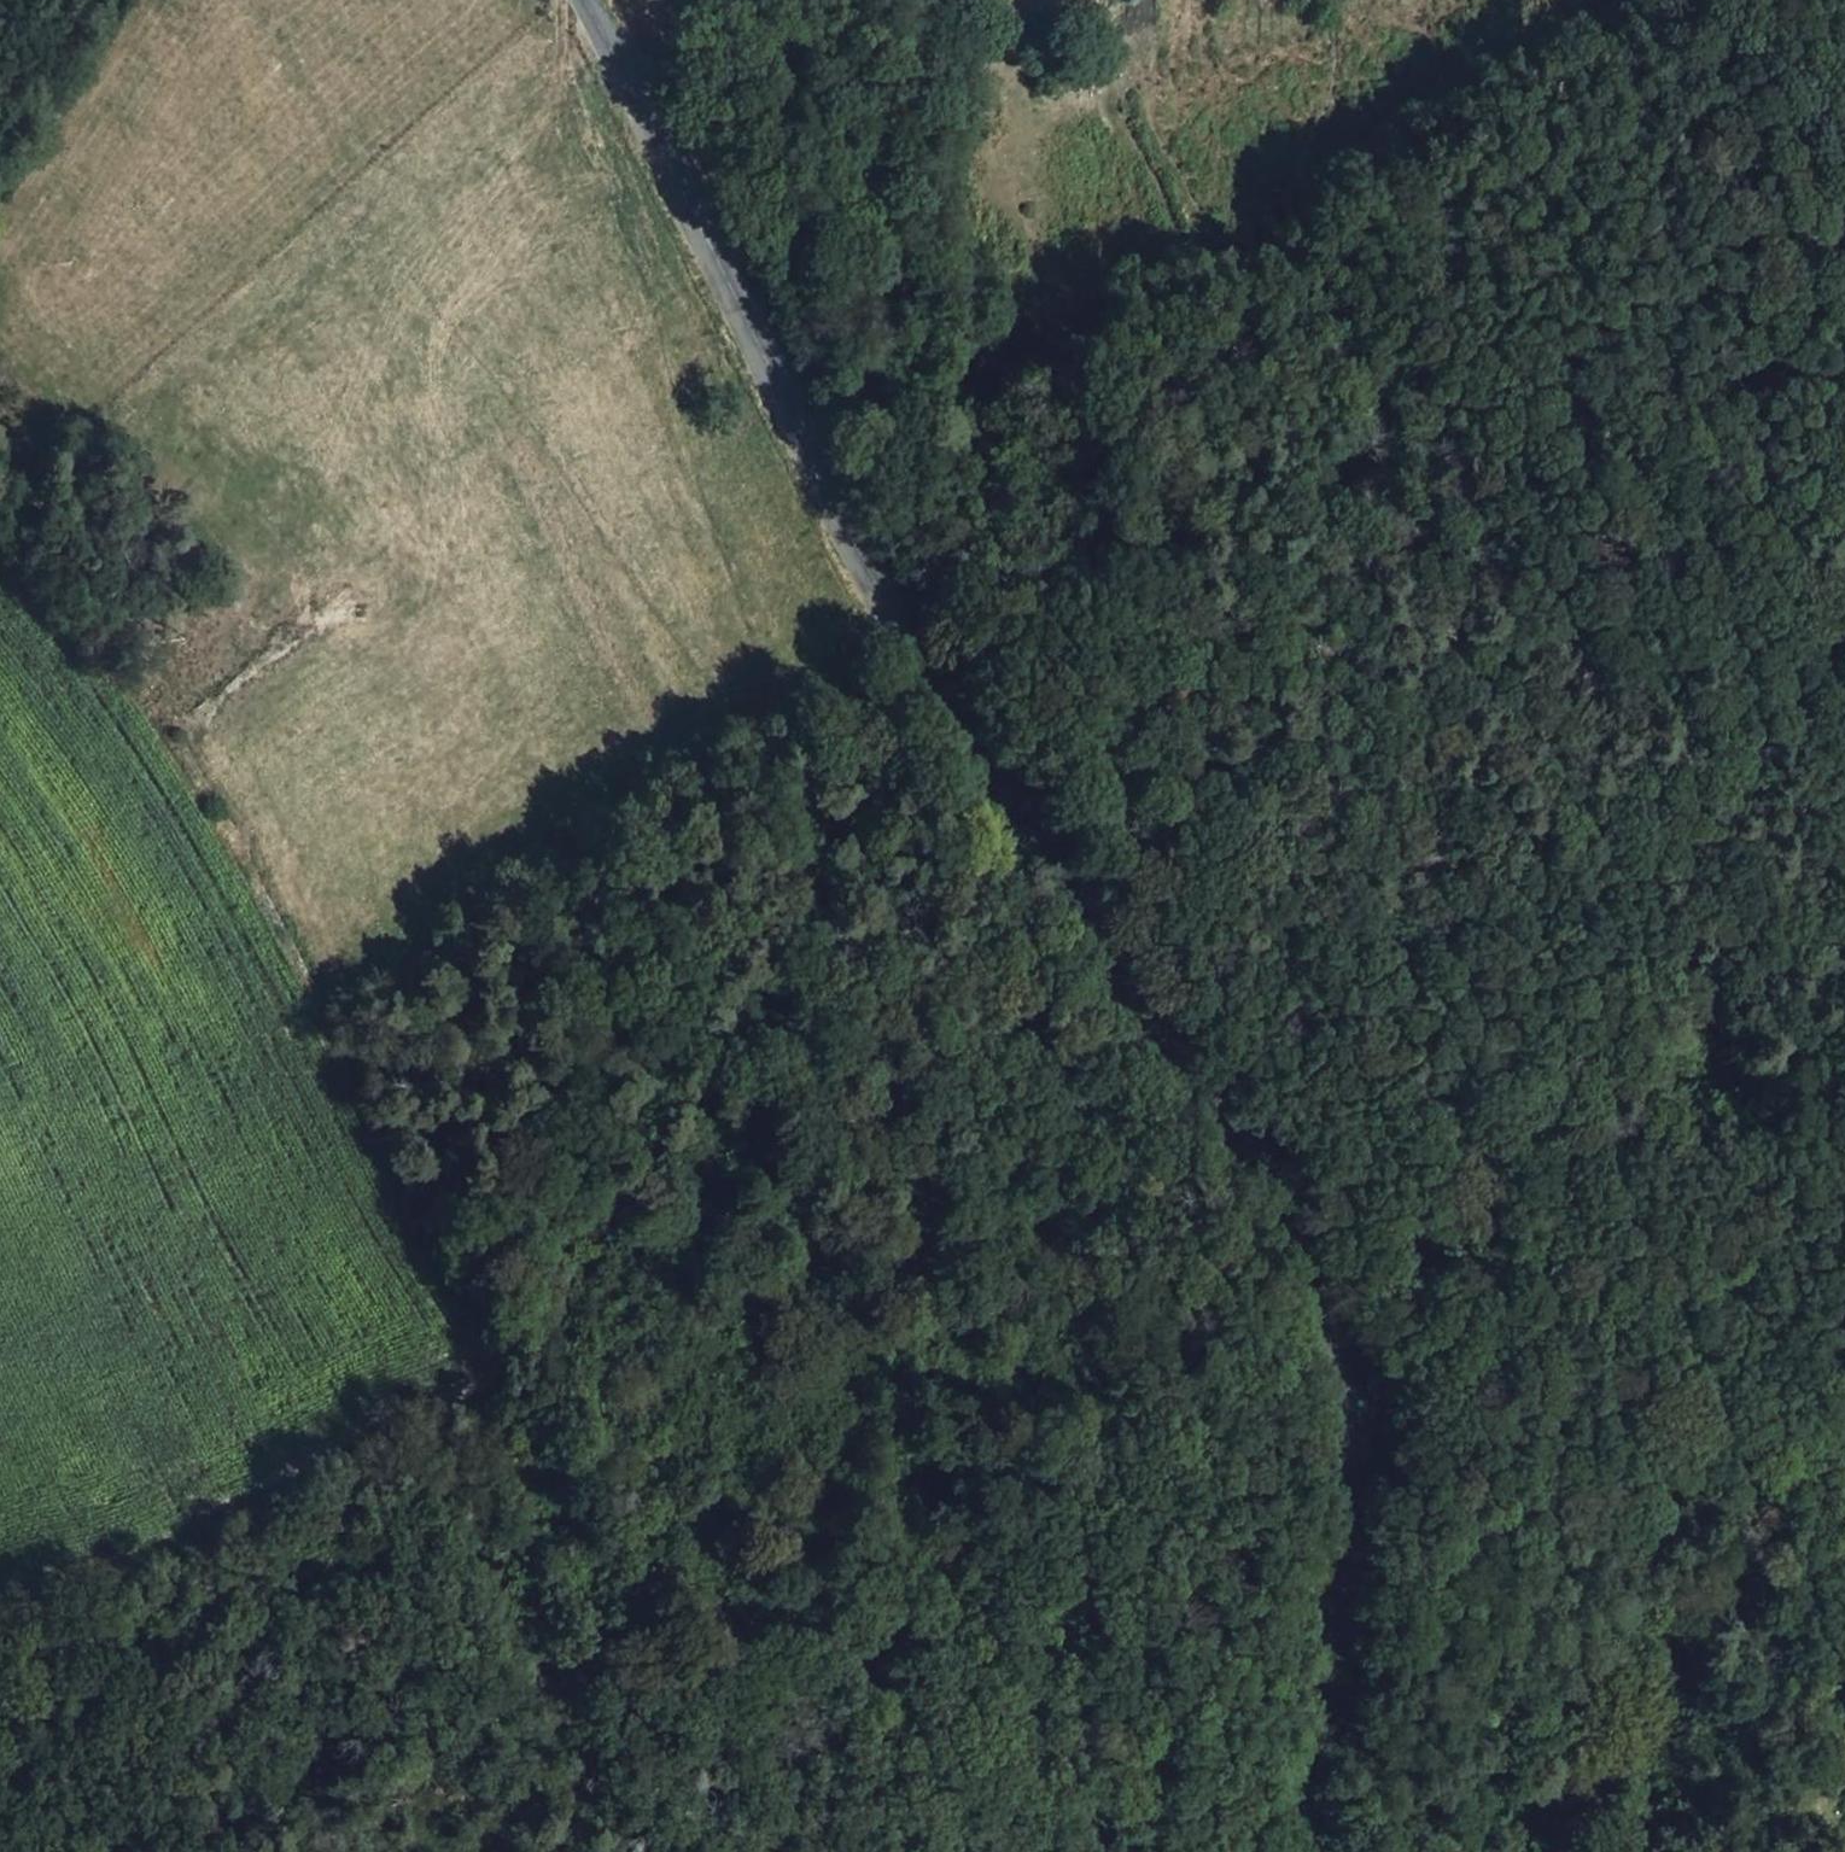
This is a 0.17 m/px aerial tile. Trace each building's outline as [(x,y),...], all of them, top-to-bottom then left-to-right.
[(1707,1050),(1700,1052),(1703,1059),(1709,1056),(1707,1050)]
